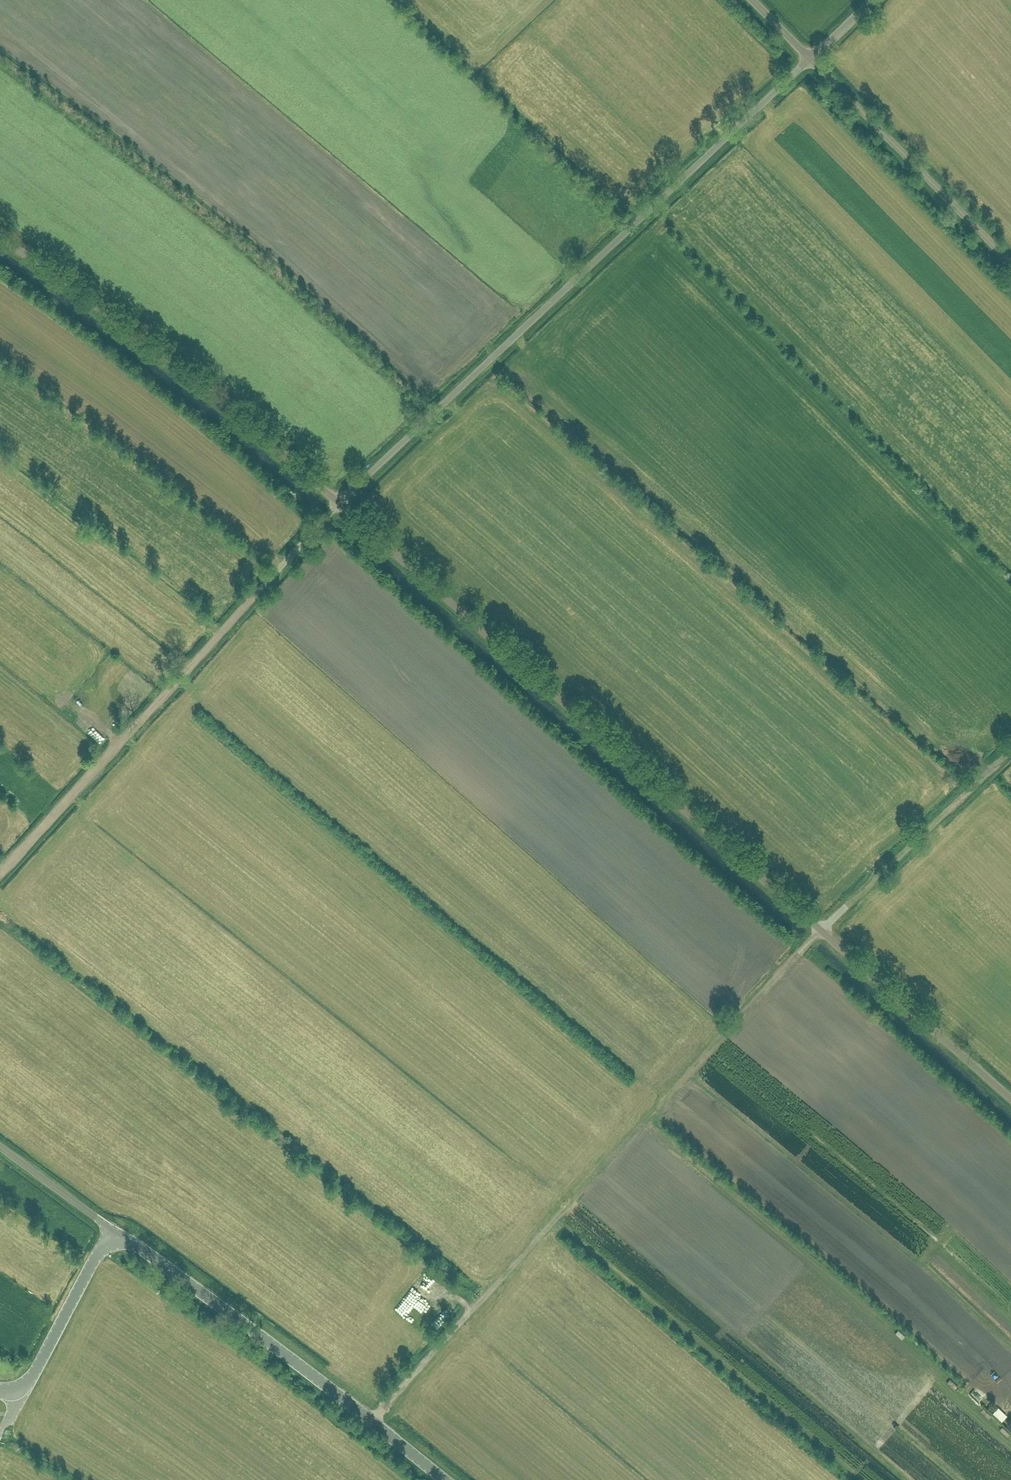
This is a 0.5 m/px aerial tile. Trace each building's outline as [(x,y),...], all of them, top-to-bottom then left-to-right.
[(941,859),(932,861),(934,871),(943,869),(941,859)] [(1000,1423),(1006,1417),(998,1408),(991,1414),(1000,1423)]
